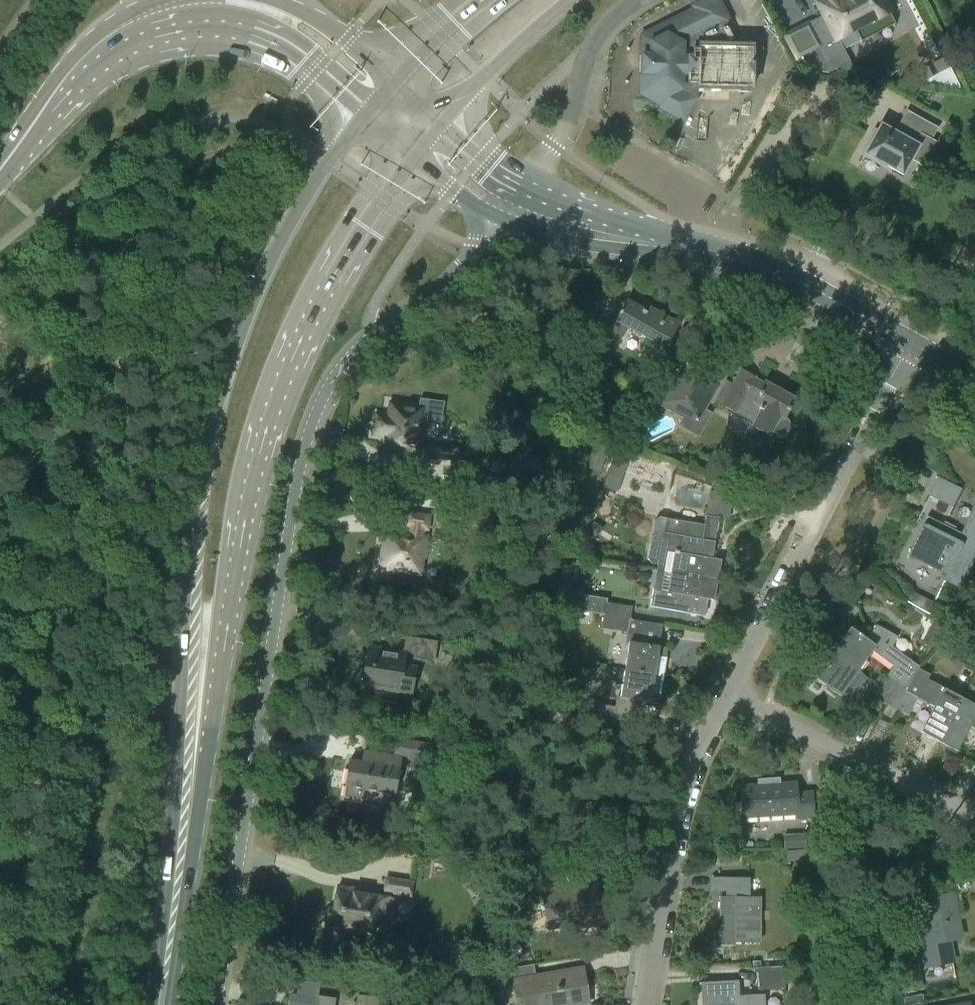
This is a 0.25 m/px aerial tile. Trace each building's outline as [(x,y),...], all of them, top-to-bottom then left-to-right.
[(753,48),(740,48),(716,0),(710,0),(695,8),(696,11),(662,27),(661,25),(640,35),(639,95),(659,106),(657,108),(684,123),(697,99),(715,99),(715,93),(752,93),(752,88),(753,88),(753,48)] [(885,0),(825,0),(816,5),(823,19),(816,22),(821,34),(829,30),(836,44),(857,33),(856,30),(870,23),(872,26),(893,15),(885,0)] [(834,68),(823,47),(797,61),(798,64),(834,68)] [(841,72),(856,72),(850,61),(839,67),(841,72)] [(864,154),(903,175),(919,145),(926,149),(938,128),(907,111),(895,132),(881,124),(864,154)] [(570,328),(588,332),(615,347),(627,327),(666,349),(679,324),(649,308),(647,311),(626,300),(615,321),(616,321),(611,331),(594,322),(597,311),(598,311),(601,300),(583,296),(581,307),(579,306),(576,317),(573,316),(570,328)] [(663,403),(674,409),(696,368),(686,362),(664,400),(663,403)] [(696,368),(674,409),(685,414),(678,425),(698,436),(710,414),(703,410),(719,381),(696,368)] [(753,379),(755,377),(741,370),(732,385),(726,382),(715,401),(754,423),(752,426),(768,435),(769,434),(774,437),(780,437),(785,435),(789,428),(789,422),(784,419),(794,400),(764,383),(763,385),(753,379)] [(654,402),(661,406),(663,403),(664,400),(657,396),(654,402)] [(448,451),(448,450),(420,446),(423,424),(424,424),(430,421),(441,422),(444,404),(420,400),(419,408),(391,404),(389,417),(377,416),(373,436),(385,437),(383,451),(447,460),(458,462),(459,452),(448,451)] [(594,445),(586,466),(599,471),(606,449),(594,445)] [(617,492),(629,457),(615,451),(603,487),(617,492)] [(639,487),(651,491),(654,481),(663,484),(666,475),(636,465),(633,474),(642,477),(639,487)] [(467,490),(511,496),(513,481),(470,475),(467,490)] [(951,507),(946,517),(947,518),(962,488),(961,488),(960,489),(936,477),(935,478),(938,479),(925,504),(926,504),(930,497),(951,507)] [(956,588),(974,549),(974,507),(965,527),(955,522),(955,523),(965,528),(961,535),(926,517),(906,557),(908,558),(909,554),(948,573),(944,581),(956,588)] [(391,571),(391,573),(404,575),(404,573),(420,575),(421,564),(431,565),(434,546),(425,544),(429,517),(408,514),(404,536),(385,533),(384,538),(382,538),(381,545),(383,547),(382,555),(380,556),(379,563),(380,564),(380,569),(391,571)] [(711,559),(718,518),(705,516),(703,525),(668,519),(665,533),(662,533),(657,532),(652,536),(648,558),(652,563),(658,564),(657,569),(656,569),(718,580),(721,560),(711,559)] [(714,600),(718,580),(656,569),(650,606),(702,615),(705,598),(714,600)] [(871,584),(859,575),(854,581),(867,590),(871,584)] [(505,582),(501,583),(499,586),(500,590),(503,593),(507,592),(509,589),(508,584),(505,582)] [(604,615),(630,619),(632,607),(607,603),(607,598),(577,594),(574,610),(604,615)] [(901,605),(901,606),(901,607),(900,608),(900,609),(900,610),(901,611),(901,612),(902,613),(902,614),(903,614),(904,615),(905,615),(906,615),(907,615),(908,615),(909,615),(910,614),(911,614),(911,613),(912,612),(912,611),(912,610),(913,610),(913,609),(913,608),(912,607),(912,606),(911,605),(910,604),(909,603),(908,603),(907,603),(906,603),(905,603),(904,603),(903,604),(902,605),(901,605)] [(622,669),(622,670),(663,676),(666,658),(668,648),(659,647),(663,624),(630,619),(604,615),(602,628),(628,632),(626,643),(630,643),(625,669),(622,669)] [(922,642),(933,648),(945,627),(934,621),(922,642)] [(887,704),(897,709),(919,668),(920,666),(892,646),(897,637),(876,625),(866,639),(862,636),(862,635),(859,632),(858,633),(850,627),(832,652),(865,676),(866,675),(859,670),(873,650),(893,664),(887,675),(899,681),(887,704)] [(433,664),(436,643),(407,639),(405,653),(368,648),(365,669),(360,671),(359,679),(363,682),(362,686),(399,691),(398,693),(412,695),(416,669),(415,669),(416,661),(433,664)] [(865,676),(832,652),(827,660),(826,659),(823,663),(824,663),(814,677),(840,696),(857,671),(865,676)] [(563,678),(565,663),(550,661),(548,675),(563,678)] [(930,674),(919,668),(897,709),(908,715),(917,698),(934,706),(920,731),(939,741),(965,693),(964,693),(961,697),(927,679),(930,674)] [(663,676),(622,670),(625,671),(621,697),(618,696),(616,707),(591,704),(589,716),(615,720),(636,723),(639,701),(659,704),(660,695),(663,676)] [(875,697),(887,704),(899,681),(887,675),(875,697)] [(963,698),(965,693),(939,741),(957,751),(970,726),(974,729),(974,705),(963,698)] [(345,787),(346,787),(345,797),(363,800),(365,789),(395,794),(402,756),(420,759),(419,764),(437,767),(440,747),(396,740),(393,756),(364,751),(362,762),(350,760),(345,787)] [(741,787),(743,817),(797,814),(797,819),(814,818),(812,792),(797,793),(796,783),(780,784),(779,780),(758,782),(758,786),(741,787)] [(806,849),(806,839),(806,835),(785,836),(786,849),(791,849),(806,849)] [(786,852),(787,862),(806,861),(806,851),(786,852)] [(530,877),(535,905),(536,905),(536,904),(545,903),(549,928),(602,920),(597,882),(576,885),(575,882),(574,882),(575,886),(562,887),(560,873),(530,877)] [(384,890),(410,894),(412,881),(386,877),(384,890)] [(728,897),(720,897),(720,942),(760,943),(760,897),(749,897),(750,878),(713,877),(713,891),(728,891),(728,897)] [(393,899),(353,893),(354,889),(338,887),(334,909),(331,908),(326,912),(325,918),(329,922),(328,927),(373,934),(376,914),(391,917),(393,899)] [(960,938),(952,894),(928,899),(920,900),(924,919),(930,950),(925,951),(928,967),(953,962),(948,940),(960,938)] [(575,989),(586,987),(582,968),(533,976),(531,965),(499,970),(496,989),(506,987),(514,986),(517,1004),(577,1004),(575,989)] [(747,968),(747,969),(758,969),(759,990),(785,989),(784,966),(747,968)] [(916,967),(901,970),(906,993),(920,990),(916,967)] [(445,968),(444,977),(455,979),(456,970),(445,968)] [(296,996),(290,996),(289,1004),(333,1004),(333,1001),(317,999),(320,985),(298,981),(296,996)] [(705,984),(706,1004),(765,1004),(764,995),(735,996),(734,981),(700,983),(700,985),(705,984)] [(367,990),(391,993),(392,986),(368,982),(367,990)]
